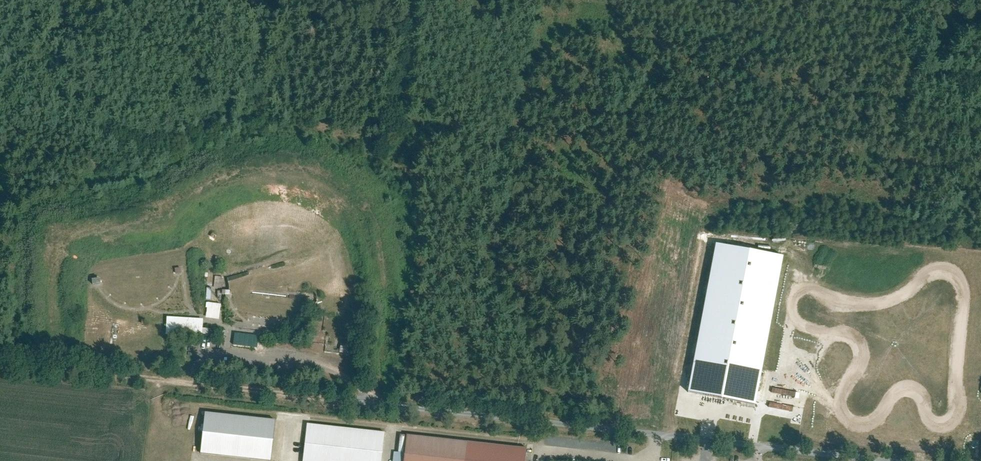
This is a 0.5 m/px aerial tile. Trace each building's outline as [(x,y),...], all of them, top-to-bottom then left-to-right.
[(208,280),(216,280),(216,270),(208,270),(208,280)] [(286,290),(245,285),(244,292),(285,297),(286,290)] [(212,309),(214,297),(201,296),(200,308),(212,309)] [(188,329),(188,317),(161,315),(160,327),(188,329)] [(218,323),(194,321),(193,327),(218,329),(218,323)] [(250,328),(227,325),(225,337),(249,340),(250,328)] [(706,393),(708,373),(688,371),(687,392),(706,393)] [(720,417),(730,419),(732,409),(722,407),(720,417)] [(274,418),(203,410),(199,452),(269,459),(274,418)] [(384,430),(307,421),(302,460),(380,460),(384,430)] [(525,446),(405,432),(402,460),(523,460),(525,446)]
